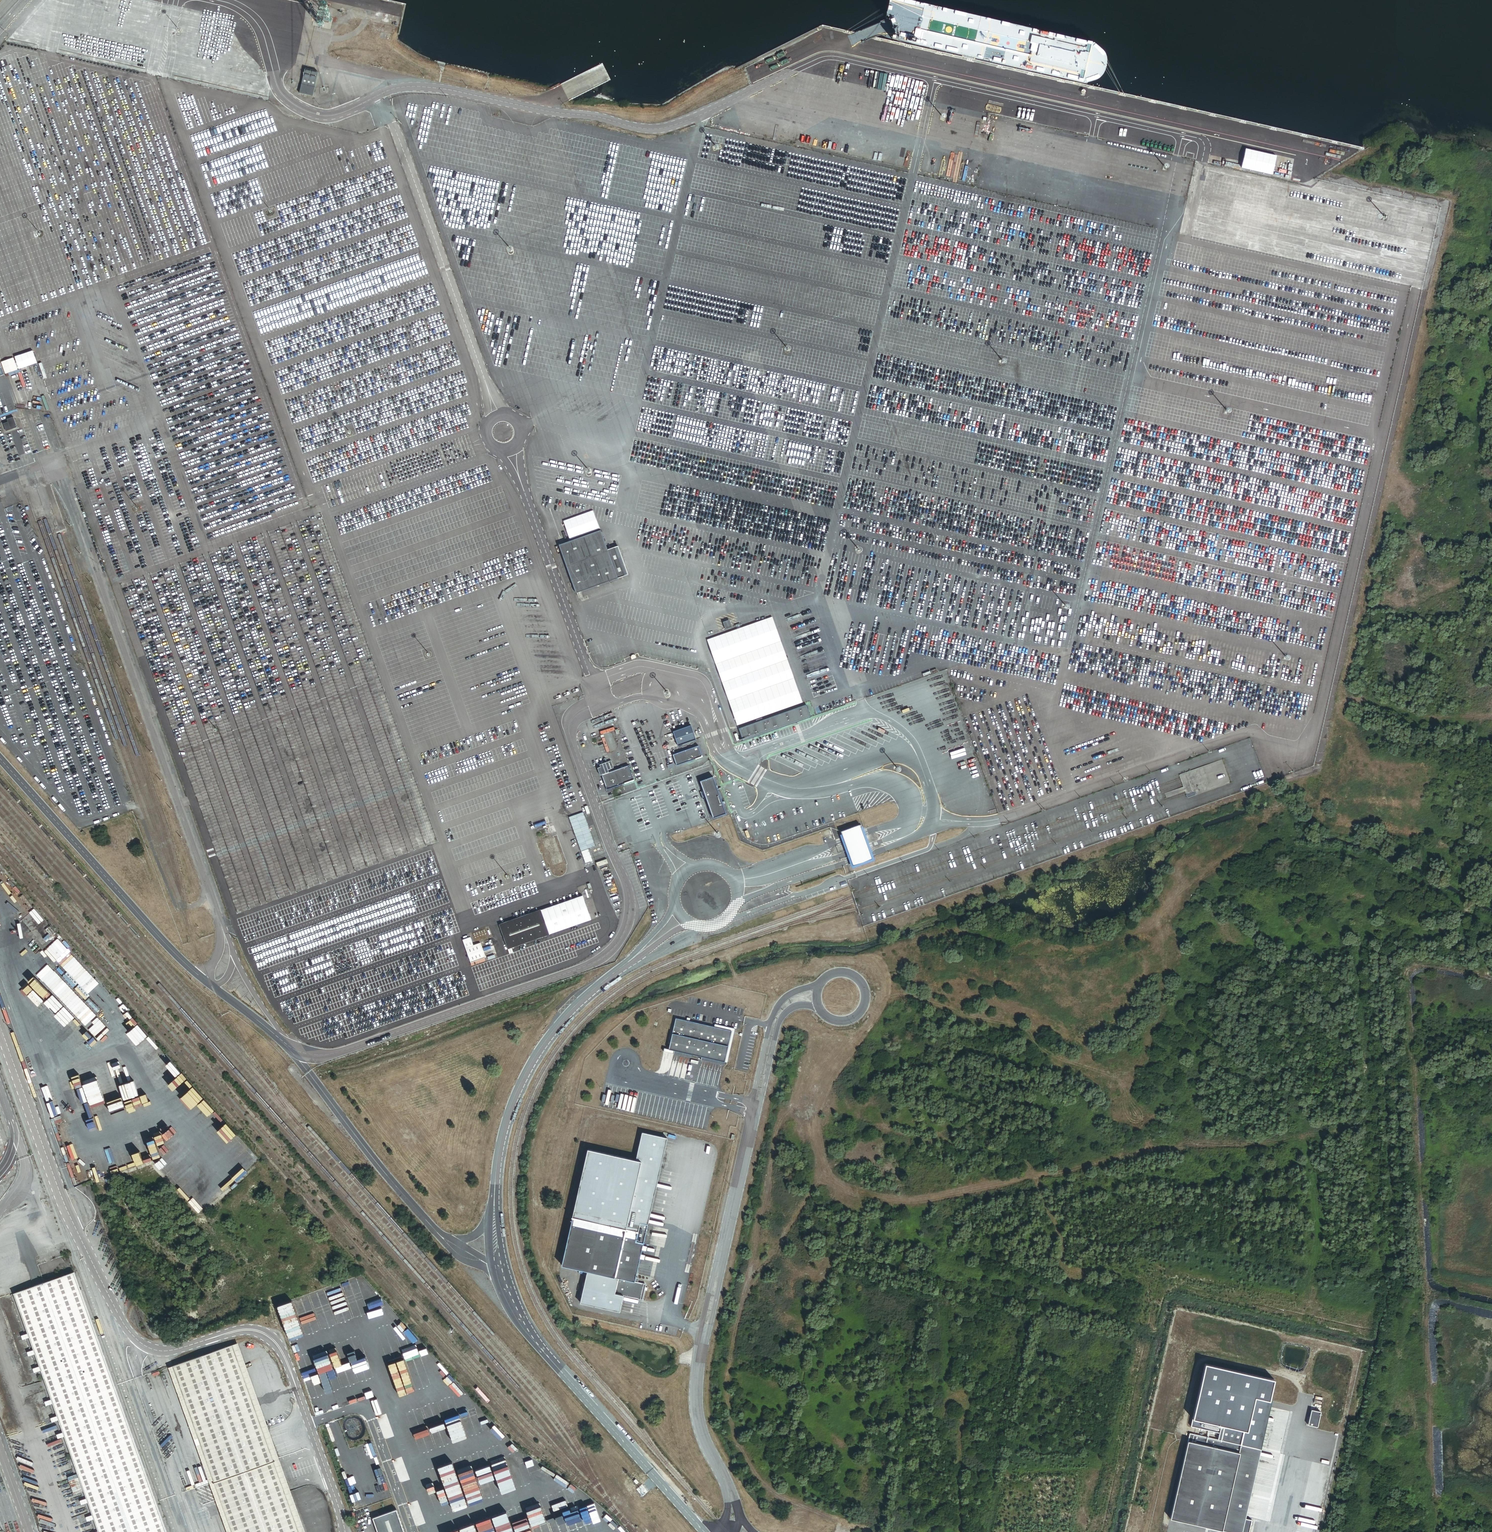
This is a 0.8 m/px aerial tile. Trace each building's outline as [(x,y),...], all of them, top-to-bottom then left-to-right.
[(313,96),(318,72),(305,69),(300,93),(313,96)] [(17,427),(14,417),(7,419),(8,423),(4,424),(6,431),(17,427)] [(624,576),(614,546),(607,548),(601,529),(558,544),(575,593),(624,576)] [(801,700),(771,614),(706,637),(737,722),(801,700)] [(742,739),(810,715),(805,702),(738,726),(742,739)] [(691,726),(674,732),(679,746),(696,740),(691,726)] [(702,757),(698,747),(673,756),(676,766),(702,757)] [(628,766),(602,775),(607,790),(634,780),(628,766)] [(712,774),(699,778),(713,818),(726,813),(712,774)] [(593,842),(581,808),(568,813),(580,847),(593,842)] [(860,826),(842,833),(853,867),(872,860),(860,826)] [(591,856),(587,844),(580,847),(584,858),(591,856)] [(607,859),(596,863),(598,867),(608,863),(607,859)] [(592,919),(583,894),(542,909),(550,934),(592,919)] [(548,935),(539,911),(497,925),(506,950),(510,949),(548,935)] [(469,957),(483,953),(478,938),(471,940),(469,932),(461,935),(469,957)] [(494,949),(489,935),(478,938),(483,953),(494,949)] [(731,1031),(676,1018),(669,1047),(725,1062),(731,1031)] [(666,1139),(642,1133),(635,1161),(641,1163),(628,1222),(646,1226),(666,1139)] [(641,1163),(588,1149),(572,1220),(625,1232),(641,1163)] [(639,1230),(574,1215),(572,1220),(563,1261),(620,1274),(616,1291),(635,1295),(639,1280),(634,1279),(647,1226),(640,1227),(639,1230)] [(74,1273),(14,1294),(98,1531),(166,1531),(74,1273)] [(234,1344),(173,1366),(232,1531),(300,1531),(234,1344)] [(1260,1450),(1276,1378),(1204,1363),(1190,1427),(1220,1434),(1219,1440),(1260,1450)] [(1321,1412),(1311,1410),(1308,1427),(1317,1429),(1321,1412)] [(1190,1433),(1170,1519),(1229,1531),(1239,1531),(1261,1451),(1219,1440),(1190,1433)] [(396,1511),(372,1520),(377,1531),(403,1531),(396,1511)]
